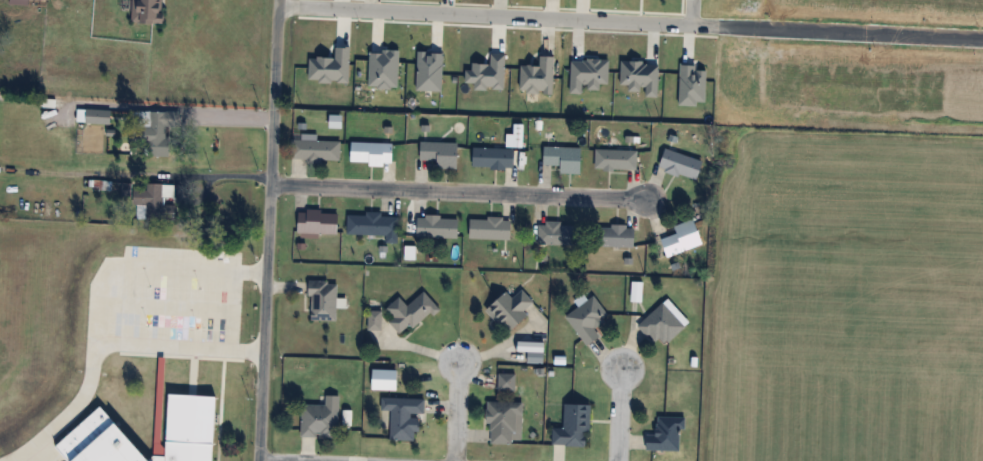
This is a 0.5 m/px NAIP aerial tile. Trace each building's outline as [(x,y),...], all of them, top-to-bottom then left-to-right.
[(134,23),(166,23),(166,0),(134,0),(134,23)] [(82,123),(112,123),(112,110),(82,110),(82,123)] [(170,111),(148,111),(148,127),(133,127),(133,146),(147,146),(147,156),(170,156),(170,111)] [(342,140),(294,140),(294,160),(342,161),(342,140)] [(353,163),(394,163),(395,143),(353,142),(353,163)] [(439,160),(439,168),(460,168),(460,142),(422,142),(422,160),(439,160)] [(583,146),(552,146),(552,166),(561,166),(561,173),(583,173),(583,146)] [(516,148),(475,148),(475,168),(516,168),(516,148)] [(639,170),(639,150),(596,150),(596,170),(639,170)] [(661,172),(700,178),(703,157),(665,150),(661,172)] [(142,184),(141,219),(176,221),(177,204),(166,204),(166,196),(174,196),(174,185),(142,184)] [(300,233),(340,233),(340,210),(300,210),(300,233)] [(388,235),(388,244),(399,244),(400,214),(349,213),(348,234),(388,235)] [(419,216),(419,238),(460,238),(460,216),(419,216)] [(472,239),(514,239),(514,218),(472,218),(472,239)] [(676,226),(679,233),(663,239),(670,257),(705,244),(696,219),(676,226)] [(540,245),(582,245),(582,223),(540,223),(540,245)] [(603,246),(637,246),(637,225),(603,225),(603,246)] [(642,301),(642,283),(634,283),(634,301),(642,301)] [(508,292),(489,310),(511,334),(530,316),(526,311),(535,302),(523,289),(514,298),(508,292)] [(409,306),(401,297),(388,308),(396,318),(392,322),(405,337),(439,306),(426,291),(409,306)] [(567,316),(590,346),(602,337),(596,329),(611,318),(595,295),(567,316)] [(641,325),(664,348),(691,323),(668,299),(641,325)] [(370,329),(383,329),(383,311),(370,311),(370,329)] [(517,374),(500,373),(499,391),(516,391),(517,374)] [(393,441),(416,442),(417,431),(423,431),(423,415),(426,415),(427,398),(383,397),(383,410),(393,411),(393,441)] [(517,414),(524,414),(524,402),(490,401),(489,444),(516,444),(517,414)] [(555,428),(554,445),(591,446),(592,405),(566,404),(566,428),(555,428)] [(104,405),(58,448),(69,460),(155,460),(104,405)] [(303,437),(340,437),(340,405),(303,405),(303,437)] [(684,418),(660,417),(660,435),(649,435),(649,450),(684,450),(684,418)] [(216,444),(169,442),(168,460),(216,460),(216,444)]
